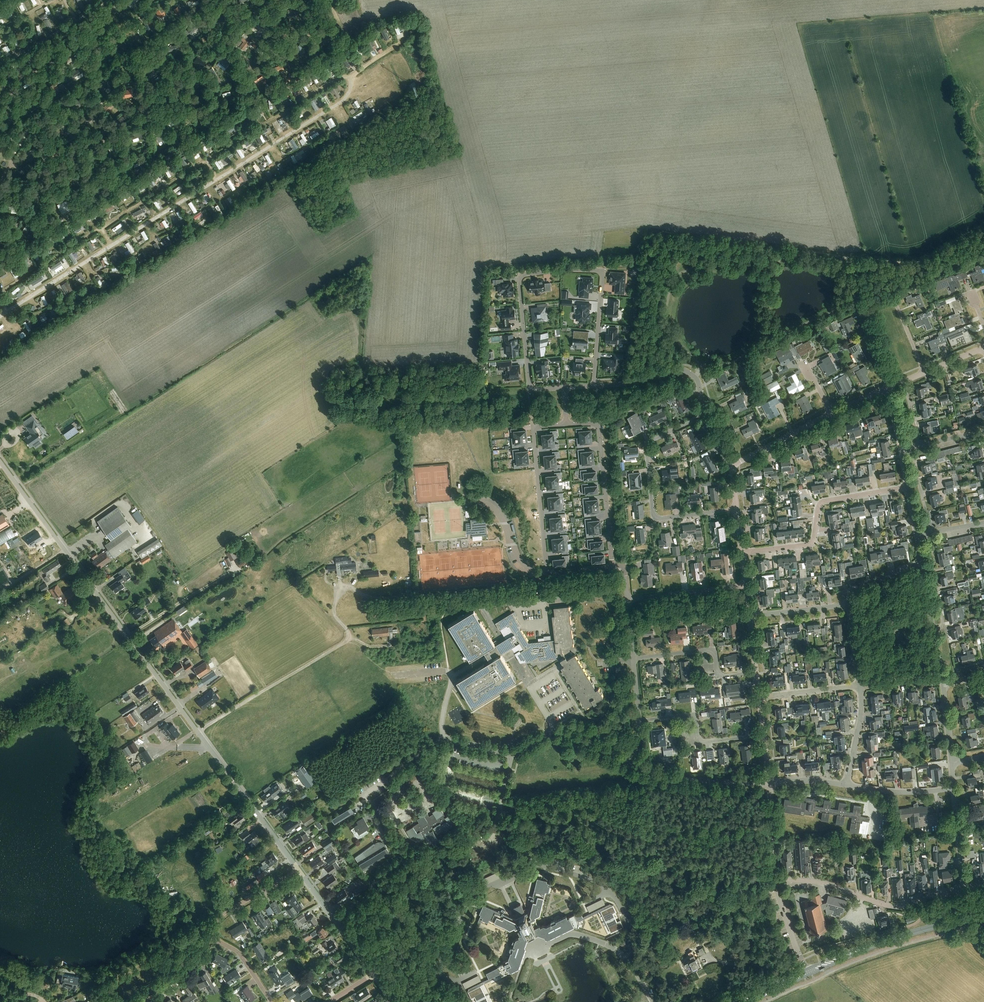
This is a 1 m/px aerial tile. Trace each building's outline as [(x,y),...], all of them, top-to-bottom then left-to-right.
[(130,7),(139,8),(140,0),(130,0),(130,7)] [(162,8),(156,12),(159,17),(165,13),(162,8)] [(288,16),(299,14),(298,8),(287,10),(288,16)] [(258,19),(253,23),(259,29),(264,25),(258,19)] [(152,20),(147,23),(153,31),(157,27),(152,20)] [(192,33),(195,29),(196,30),(197,28),(193,25),(191,23),(189,25),(191,27),(187,31),(186,30),(184,32),(187,35),(189,33),(191,35),(193,33),(192,33)] [(138,27),(134,29),(140,39),(144,37),(138,27)] [(386,40),(391,37),(389,34),(388,34),(386,29),(381,31),(386,40)] [(318,36),(320,45),(331,41),(328,33),(318,36)] [(241,40),(244,42),(240,47),(244,50),(250,42),(243,37),(241,40)] [(118,44),(124,50),(128,46),(122,40),(118,44)] [(376,45),(373,41),(366,45),(370,50),(376,45)] [(301,44),(296,47),(300,55),(305,52),(301,44)] [(360,46),(356,49),(361,56),(365,54),(360,46)] [(113,60),(111,50),(107,51),(109,61),(111,60),(112,63),(116,63),(115,60),(113,60)] [(206,62),(197,56),(193,62),(203,68),(206,62)] [(226,68),(230,62),(223,57),(218,62),(226,68)] [(348,57),(345,59),(351,69),(355,66),(348,57)] [(80,68),(72,73),(74,77),(82,73),(80,68)] [(155,68),(148,73),(150,77),(158,72),(155,68)] [(28,79),(30,83),(32,81),(35,80),(46,75),(44,71),(28,79)] [(252,77),(256,83),(264,78),(260,72),(252,77)] [(59,76),(49,84),(52,88),(62,81),(59,76)] [(70,81),(65,85),(67,89),(68,90),(73,86),(70,81)] [(103,92),(111,85),(108,82),(100,89),(103,92)] [(58,86),(63,94),(68,90),(67,89),(65,85),(63,83),(58,86)] [(230,87),(219,93),(223,100),(235,95),(230,87)] [(121,93),(122,98),(126,97),(126,96),(128,96),(127,94),(133,94),(133,89),(123,90),(123,92),(121,93)] [(71,101),(73,108),(81,106),(79,99),(71,101)] [(103,109),(108,113),(114,105),(109,101),(103,109)] [(38,103),(30,108),(32,112),(40,106),(38,103)] [(367,103),(364,105),(370,115),(373,114),(367,103)] [(261,108),(257,110),(261,117),(265,114),(261,108)] [(84,118),(86,123),(95,119),(92,113),(84,118)] [(244,116),(249,124),(253,121),(249,113),(244,116)] [(336,126),(332,118),(327,121),(331,129),(336,126)] [(207,120),(200,122),(202,130),(208,128),(207,120)] [(225,129),(228,134),(236,128),(233,123),(225,129)] [(278,124),(274,126),(279,134),(284,132),(278,124)] [(303,132),(300,134),(302,138),(298,141),(300,145),(308,140),(303,132)] [(19,145),(24,140),(19,133),(13,138),(19,145)] [(165,143),(168,141),(164,133),(156,137),(158,141),(162,139),(165,143)] [(258,133),(253,137),(259,147),(264,143),(258,133)] [(114,142),(107,145),(110,151),(117,147),(114,142)] [(58,152),(56,146),(46,151),(49,156),(58,152)] [(238,146),(235,148),(241,158),(244,156),(238,146)] [(33,159),(38,157),(34,149),(28,152),(29,155),(32,154),(33,156),(32,157),(33,159)] [(298,153),(302,159),(307,156),(303,149),(298,153)] [(180,159),(183,166),(188,163),(184,156),(180,159)] [(217,160),(214,162),(220,171),(223,169),(217,160)] [(169,176),(174,174),(171,165),(165,167),(169,176)] [(242,170),(239,172),(245,182),(248,180),(242,170)] [(78,185),(81,184),(77,175),(70,178),(71,181),(75,179),(78,185)] [(231,180),(225,183),(229,188),(231,187),(233,189),(236,188),(231,180)] [(141,181),(136,184),(140,192),(145,189),(141,181)] [(96,201),(106,194),(104,191),(102,193),(99,189),(96,192),(99,196),(95,199),(96,201)] [(119,194),(122,198),(128,194),(125,190),(119,194)] [(206,194),(202,197),(207,204),(211,201),(206,194)] [(230,195),(225,197),(232,208),(237,205),(230,195)] [(103,207),(106,212),(115,207),(113,205),(117,202),(115,198),(103,207)] [(156,199),(153,202),(158,211),(162,208),(156,199)] [(68,200),(57,204),(59,210),(65,208),(66,212),(71,210),(68,200)] [(191,203),(187,206),(192,214),(196,211),(191,203)] [(215,205),(209,210),(213,215),(219,210),(215,205)] [(82,229),(78,223),(73,226),(76,232),(82,229)] [(29,238),(34,230),(31,228),(28,232),(24,229),(21,232),(29,238)] [(180,229),(175,231),(180,239),(185,237),(180,229)] [(48,238),(46,240),(53,246),(55,244),(48,238)] [(86,244),(91,251),(95,249),(94,246),(90,241),(86,244)] [(157,250),(151,254),(153,257),(162,251),(156,242),(153,244),(157,250)] [(117,251),(114,252),(114,254),(112,255),(113,259),(115,259),(116,261),(120,259),(117,251)] [(29,260),(26,255),(20,259),(25,268),(30,265),(27,261),(29,260)] [(61,262),(55,266),(57,270),(64,266),(61,262)] [(981,270),(983,269),(982,263),(974,266),(976,271),(971,273),(975,283),(983,279),(983,276),(981,270)] [(6,267),(0,270),(1,272),(0,273),(0,274),(2,279),(8,275),(6,271),(7,270),(6,267)] [(13,267),(10,269),(15,278),(18,276),(13,267)] [(80,271),(77,273),(78,275),(75,277),(77,281),(80,279),(82,282),(86,280),(80,271)] [(626,273),(611,272),(611,273),(610,274),(610,276),(610,277),(610,284),(616,284),(615,293),(624,294),(626,273)] [(953,275),(934,282),(937,291),(950,285),(952,291),(956,290),(955,288),(961,286),(959,281),(958,278),(961,277),(961,275),(960,276),(959,273),(953,276),(953,275)] [(580,284),(579,291),(580,291),(579,297),(589,298),(589,292),(592,292),(592,287),(593,288),(594,285),(593,285),(593,278),(584,278),(583,285),(580,284)] [(504,279),(496,279),(497,284),(498,284),(499,293),(504,292),(504,296),(513,295),(513,291),(514,291),(513,287),(512,287),(512,283),(504,283),(504,279)] [(544,281),(539,281),(539,279),(534,280),(534,281),(529,282),(530,292),(535,291),(536,294),(540,294),(540,291),(545,290),(545,291),(551,290),(550,283),(544,283),(544,281)] [(101,280),(98,282),(100,286),(99,287),(102,291),(107,288),(104,284),(103,284),(101,280)] [(68,281),(64,284),(69,292),(73,290),(68,281)] [(920,294),(912,297),(911,294),(909,295),(908,293),(902,295),(903,298),(906,296),(907,299),(906,300),(908,304),(916,301),(919,307),(925,305),(920,294)] [(40,302),(43,307),(46,306),(45,304),(48,303),(44,296),(41,298),(42,299),(41,299),(42,301),(40,302)] [(952,301),(954,307),(956,313),(959,312),(960,312),(963,310),(959,298),(952,301)] [(611,300),(610,309),(608,309),(607,316),(617,317),(619,301),(611,300)] [(945,300),(936,303),(938,308),(941,307),(941,306),(947,303),(945,300)] [(545,318),(544,313),(546,313),(546,309),(548,309),(546,309),(545,303),(537,304),(538,308),(535,308),(535,310),(532,310),(532,314),(533,314),(534,321),(538,320),(539,326),(538,319),(545,318)] [(590,321),(590,314),(589,314),(589,308),(591,308),(591,304),(578,303),(577,318),(580,319),(580,322),(585,322),(585,320),(590,321)] [(54,307),(48,310),(51,317),(57,314),(54,307)] [(498,317),(503,316),(503,320),(504,320),(504,323),(501,323),(502,330),(510,329),(510,323),(508,323),(508,319),(515,318),(515,319),(515,310),(513,310),(513,308),(507,308),(507,310),(498,311),(498,317)] [(928,316),(932,314),(930,311),(924,314),(925,316),(920,318),(914,320),(917,327),(925,324),(927,329),(932,327),(928,316)] [(44,312),(39,315),(42,322),(48,319),(44,312)] [(947,327),(942,329),(944,333),(950,331),(949,328),(956,325),(955,324),(958,324),(964,322),(962,317),(960,318),(959,316),(961,315),(960,312),(959,312),(956,313),(955,313),(951,315),(952,318),(944,321),(947,327)] [(851,324),(855,322),(852,316),(842,321),(845,328),(841,329),(845,336),(854,332),(851,324)] [(837,329),(834,321),(828,324),(832,331),(837,329)] [(26,322),(23,324),(29,332),(35,328),(31,322),(27,324),(26,322)] [(617,343),(618,335),(617,335),(617,328),(610,327),(610,332),(610,334),(606,334),(605,342),(617,343)] [(957,329),(944,334),(946,338),(948,337),(952,346),(958,344),(958,343),(958,342),(957,340),(957,339),(961,337),(963,336),(966,343),(972,341),(968,330),(966,331),(964,332),(964,330),(958,332),(957,329)] [(588,332),(574,330),(573,346),(571,346),(570,347),(588,348),(588,339),(587,338),(588,332)] [(944,334),(943,330),(938,332),(940,336),(936,337),(937,338),(929,342),(932,349),(931,349),(933,354),(935,353),(940,351),(937,345),(947,340),(946,338),(944,334)] [(547,346),(546,346),(545,338),(549,338),(548,333),(534,334),(536,350),(536,356),(544,355),(547,346)] [(518,349),(519,349),(519,344),(518,344),(517,339),(514,340),(513,334),(504,335),(505,341),(506,341),(507,356),(519,355),(518,349)] [(801,355),(808,351),(807,350),(813,347),(810,340),(797,347),(796,345),(793,347),(797,353),(797,354),(800,352),(801,355)] [(850,347),(857,361),(864,357),(866,356),(861,346),(859,342),(850,347)] [(794,355),(797,353),(793,347),(792,344),(776,352),(782,363),(788,360),(789,361),(795,358),(794,355)] [(837,349),(832,351),(837,359),(841,357),(837,349)] [(603,369),(609,370),(608,371),(613,372),(613,370),(618,370),(619,361),(623,361),(624,355),(614,354),(614,360),(604,359),(603,369)] [(829,360),(831,358),(830,355),(824,358),(825,361),(821,363),(827,375),(835,371),(829,360)] [(581,371),(586,371),(586,363),(583,363),(584,359),(576,358),(576,362),(573,362),(573,366),(575,367),(574,375),(581,376),(581,371)] [(543,364),(537,365),(537,366),(537,367),(536,367),(536,370),(537,370),(537,371),(538,371),(538,377),(548,376),(548,375),(551,375),(550,370),(548,370),(547,364),(549,364),(548,360),(543,361),(543,364)] [(519,373),(521,373),(520,365),(512,366),(511,361),(498,363),(499,370),(508,369),(509,374),(506,375),(505,376),(505,379),(506,380),(509,380),(509,381),(510,381),(510,380),(518,379),(519,378),(519,373)] [(971,366),(964,368),(966,375),(973,373),(973,374),(979,372),(977,364),(971,366)] [(867,377),(865,373),(868,371),(867,370),(865,366),(856,371),(864,384),(868,382),(869,384),(873,381),(869,376),(867,377)] [(723,389),(739,381),(737,376),(729,380),(725,372),(717,376),(723,389)] [(847,377),(849,376),(848,375),(847,372),(838,376),(839,377),(834,379),(836,382),(842,394),(846,392),(846,393),(847,392),(850,390),(849,389),(851,388),(846,377),(847,377)] [(803,388),(804,388),(803,387),(805,387),(803,383),(801,383),(796,373),(789,376),(794,386),(790,388),(792,393),(803,388)] [(967,387),(973,386),(974,390),(977,389),(978,389),(983,387),(981,379),(975,381),(975,379),(966,382),(967,387)] [(765,386),(769,393),(781,387),(777,380),(765,386)] [(925,396),(924,392),(928,391),(928,388),(931,387),(930,382),(927,382),(927,383),(921,384),(922,387),(917,388),(919,397),(925,396)] [(778,390),(774,391),(780,402),(783,400),(778,390)] [(738,400),(730,403),(733,411),(734,410),(736,413),(740,410),(740,411),(747,408),(743,399),(746,398),(743,393),(736,397),(738,400)] [(942,405),(952,403),(951,399),(949,399),(947,394),(939,396),(941,402),(941,401),(942,405)] [(978,400),(979,405),(982,404),(983,404),(983,394),(980,396),(976,397),(973,398),(974,401),(978,400)] [(686,404),(685,403),(683,398),(679,399),(677,395),(668,399),(670,404),(673,402),(676,407),(678,406),(681,413),(686,410),(686,411),(691,409),(688,403),(686,404)] [(806,395),(802,397),(797,399),(798,403),(800,402),(805,412),(813,409),(806,395)] [(767,413),(769,412),(772,417),(780,413),(776,405),(780,402),(777,397),(763,404),(767,413)] [(945,411),(946,414),(954,412),(952,405),(949,406),(950,409),(945,411)] [(929,415),(928,412),(935,411),(934,407),(921,409),(922,416),(929,415)] [(650,426),(664,420),(665,421),(668,420),(662,408),(658,410),(659,413),(649,418),(650,421),(648,421),(650,426)] [(629,437),(641,431),(640,427),(643,426),(639,418),(639,419),(638,417),(639,416),(637,413),(629,417),(634,426),(626,430),(629,437)] [(874,416),(876,423),(882,421),(882,423),(887,421),(886,417),(882,418),(881,414),(874,416)] [(26,438),(25,438),(26,440),(31,446),(35,443),(35,442),(37,440),(38,441),(43,438),(39,432),(42,430),(36,422),(37,421),(33,416),(28,420),(31,425),(27,427),(30,431),(31,431),(32,433),(26,438)] [(869,425),(876,423),(874,416),(867,418),(869,425)] [(746,436),(760,430),(755,419),(748,422),(750,426),(743,430),(746,436)] [(862,427),(861,428),(859,420),(852,423),(856,435),(858,435),(864,433),(862,427)] [(931,432),(935,432),(934,426),(939,425),(938,420),(928,422),(929,425),(924,426),(925,434),(931,433),(931,432)] [(856,435),(852,423),(845,425),(847,432),(850,431),(851,433),(850,436),(850,438),(852,437),(852,440),(856,439),(855,435),(856,435)] [(511,432),(513,432),(513,438),(526,436),(526,430),(517,431),(517,428),(510,429),(511,432)] [(579,432),(579,438),(592,437),(592,431),(583,431),(583,429),(576,429),(577,433),(579,432)] [(551,434),(542,435),(543,442),(556,441),(555,435),(558,435),(557,431),(551,432),(551,434)] [(706,447),(703,442),(704,441),(701,434),(697,436),(695,431),(689,434),(691,438),(698,451),(706,447)] [(519,446),(518,444),(527,443),(526,436),(513,438),(511,438),(512,444),(512,447),(519,446)] [(592,437),(579,438),(580,444),(578,445),(578,448),(584,447),(584,445),(593,444),(592,437)] [(838,447),(843,446),(841,440),(839,441),(837,437),(828,439),(831,447),(837,446),(838,447)] [(842,442),(846,453),(849,452),(848,450),(852,449),(851,446),(850,447),(848,440),(845,441),(842,442)] [(877,446),(878,450),(890,447),(889,440),(882,442),(882,445),(877,446)] [(556,446),(556,441),(543,442),(543,449),(552,448),(553,451),(559,450),(558,446),(556,446)] [(677,450),(680,449),(677,442),(674,443),(673,441),(667,443),(668,444),(662,447),(663,451),(665,455),(677,450)] [(827,454),(824,445),(821,446),(820,442),(811,445),(813,451),(819,449),(822,456),(827,454)] [(973,450),(973,453),(971,455),(973,456),(973,459),(979,457),(979,455),(983,455),(982,447),(978,448),(977,445),(968,446),(969,450),(973,450)] [(638,448),(630,448),(630,447),(624,447),(625,456),(631,456),(631,457),(639,457),(638,448)] [(805,460),(810,459),(808,452),(805,452),(803,447),(795,449),(797,456),(803,454),(805,460)] [(890,447),(878,450),(879,457),(892,454),(890,447)] [(517,458),(528,457),(528,451),(519,452),(519,449),(512,449),(513,452),(513,458),(517,458)] [(582,454),(582,458),(593,457),(593,451),(585,452),(584,449),(578,449),(578,455),(582,454)] [(544,456),(545,462),(556,461),(556,457),(559,457),(559,451),(552,452),(553,455),(544,456)] [(706,466),(707,465),(710,472),(714,471),(715,471),(719,470),(717,465),(717,464),(715,465),(714,464),(715,463),(712,457),(711,453),(702,458),(706,466)] [(528,457),(517,458),(517,463),(514,463),(514,468),(520,467),(520,464),(529,463),(528,457)] [(593,457),(582,458),(582,462),(579,462),(580,468),(586,467),(586,464),(594,463),(593,457)] [(928,460),(928,463),(922,465),(923,472),(933,470),(931,462),(936,462),(935,459),(928,460)] [(791,460),(782,462),(783,470),(788,470),(789,474),(795,473),(794,465),(792,465),(791,460)] [(556,461),(545,462),(546,468),(554,468),(554,471),(561,470),(560,465),(557,465),(556,461)] [(886,465),(889,479),(896,478),(895,471),(890,472),(889,469),(888,466),(890,465),(889,462),(884,463),(884,466),(886,465)] [(663,479),(679,477),(678,465),(670,465),(671,469),(663,470),(663,479)] [(886,465),(884,466),(885,470),(884,470),(884,473),(880,473),(882,481),(889,479),(886,465)] [(778,477),(777,470),(774,470),(773,466),(764,467),(765,476),(771,475),(772,478),(778,477)] [(597,478),(596,472),(587,473),(587,469),(580,470),(581,480),(585,479),(585,480),(597,478)] [(749,483),(752,483),(752,486),(758,486),(757,482),(755,482),(754,476),(760,475),(759,470),(750,471),(751,474),(748,474),(749,483)] [(856,478),(857,485),(864,483),(863,477),(862,477),(862,474),(862,470),(859,471),(860,477),(856,478)] [(546,476),(546,483),(560,481),(559,477),(561,477),(561,472),(555,472),(555,475),(546,476)] [(631,489),(642,488),(640,473),(630,474),(631,489)] [(933,487),(936,487),(935,484),(938,483),(937,476),(928,478),(928,480),(926,481),(927,488),(933,487)] [(825,480),(818,481),(819,484),(820,491),(823,491),(823,492),(827,491),(826,490),(825,483),(825,480)] [(953,480),(946,482),(947,489),(955,487),(953,480)] [(560,481),(546,483),(547,489),(556,489),(556,491),(563,491),(562,485),(560,485),(560,481)] [(589,486),(588,483),(582,484),(583,493),(586,493),(598,492),(598,485),(589,486)] [(674,494),(666,495),(667,500),(665,501),(666,508),(675,507),(674,499),(676,499),(676,494),(680,493),(679,486),(673,486),(674,494)] [(718,490),(719,490),(719,486),(710,488),(712,500),(719,500),(718,490)] [(753,493),(750,493),(751,502),(757,502),(757,501),(760,501),(760,496),(763,495),(763,493),(765,492),(765,489),(755,490),(755,493),(753,493)] [(800,495),(797,495),(796,492),(791,493),(792,497),(794,496),(794,502),(801,501),(800,495)] [(548,497),(548,504),(563,502),(561,502),(561,499),(563,498),(563,493),(557,493),(557,496),(548,497)] [(938,504),(937,501),(939,500),(939,501),(944,500),(943,496),(940,497),(940,493),(930,495),(932,506),(938,504)] [(688,505),(689,504),(689,506),(690,507),(691,507),(692,507),(693,506),(694,505),(694,504),(701,503),(700,494),(687,496),(688,505)] [(587,503),(587,507),(598,506),(598,499),(590,500),(589,497),(583,497),(583,503),(587,503)] [(902,511),(901,503),(895,504),(894,499),(890,500),(891,508),(892,513),(902,511)] [(633,505),(634,505),(635,518),(644,517),(643,504),(640,504),(640,501),(632,501),(633,505)] [(794,502),(795,502),(791,503),(791,506),(785,507),(782,508),(782,510),(792,508),(795,508),(802,507),(801,501),(794,502)] [(884,514),(883,509),(885,509),(884,501),(877,502),(879,513),(880,515),(884,514)] [(463,502),(428,506),(432,541),(458,538),(466,537),(463,502)] [(563,502),(548,504),(549,510),(558,510),(558,512),(565,512),(564,508),(563,508),(563,502)] [(872,514),(879,513),(877,502),(870,504),(872,514)] [(753,515),(753,518),(753,519),(753,520),(754,520),(754,521),(759,520),(759,522),(764,522),(763,516),(762,516),(762,514),(768,513),(767,505),(760,506),(761,508),(755,508),(755,512),(753,512),(753,513),(752,513),(752,515),(753,515)] [(864,505),(858,506),(859,516),(866,515),(864,505)] [(598,506),(587,507),(587,510),(584,511),(585,516),(591,516),(591,513),(599,512),(598,506)] [(852,514),(856,514),(856,517),(859,516),(858,506),(851,507),(852,514)] [(96,551),(91,555),(94,560),(92,561),(96,567),(98,566),(100,568),(121,552),(137,541),(127,528),(131,525),(118,507),(98,521),(107,533),(111,539),(112,540),(105,544),(107,548),(104,550),(98,554),(96,551)] [(829,514),(828,514),(828,518),(830,518),(830,520),(840,518),(839,512),(843,511),(842,508),(832,510),(833,513),(829,514)] [(946,520),(945,514),(948,513),(947,509),(939,511),(940,514),(935,515),(937,522),(946,520)] [(132,513),(139,524),(145,520),(138,510),(132,513)] [(550,518),(550,524),(564,523),(563,519),(566,519),(565,513),(559,514),(559,517),(550,518)] [(2,515),(0,516),(0,531),(9,526),(2,515)] [(586,528),(589,527),(601,526),(600,520),(592,521),(592,518),(585,518),(586,528)] [(841,521),(840,518),(830,520),(830,523),(829,523),(830,527),(831,526),(831,527),(839,526),(838,522),(841,521)] [(467,526),(467,528),(472,528),(472,536),(483,535),(486,534),(485,519),(471,520),(471,523),(466,524),(466,526),(467,526)] [(797,520),(798,536),(805,535),(804,528),(800,528),(800,523),(803,523),(803,519),(797,520)] [(724,527),(720,527),(720,521),(710,522),(711,529),(713,528),(715,541),(725,540),(724,527)] [(785,537),(792,536),(791,530),(787,530),(787,525),(786,525),(786,521),(783,522),(785,537)] [(890,522),(887,522),(887,524),(891,524),(891,526),(892,526),(893,530),(895,530),(896,535),(907,533),(908,533),(908,534),(909,534),(907,524),(907,525),(905,525),(898,526),(897,521),(891,522),(890,522)] [(564,523),(550,524),(551,531),(560,530),(560,533),(567,532),(566,527),(564,527),(564,523)] [(688,535),(688,534),(696,533),(696,534),(697,540),(703,539),(701,527),(700,527),(696,528),(695,524),(688,525),(683,526),(684,533),(681,533),(681,538),(686,537),(688,535)] [(755,531),(756,540),(764,539),(763,532),(766,531),(765,524),(762,525),(756,525),(756,530),(755,531)] [(601,526),(589,527),(590,533),(587,533),(587,537),(593,537),(593,533),(601,533),(601,526)] [(645,542),(644,532),(646,531),(645,528),(636,529),(638,542),(645,542)] [(32,543),(42,536),(39,531),(36,533),(35,530),(28,535),(25,537),(28,542),(31,540),(32,543)] [(671,545),(669,532),(661,533),(662,540),(659,540),(660,547),(664,547),(664,545),(671,545)] [(832,533),(833,540),(841,538),(840,532),(832,533)] [(552,538),(552,545),(568,544),(567,534),(561,535),(561,537),(552,538)] [(971,548),(974,547),(983,545),(983,539),(983,540),(982,535),(976,536),(978,544),(970,546),(971,548)] [(158,538),(137,551),(142,558),(163,545),(158,538)] [(841,538),(833,540),(834,546),(842,545),(841,538)] [(594,542),(594,539),(587,539),(588,549),(591,549),(592,549),(604,548),(603,541),(594,542)] [(898,548),(900,557),(901,557),(901,558),(907,557),(905,548),(909,547),(908,541),(901,542),(902,547),(898,548)] [(887,544),(888,551),(891,550),(893,559),(899,558),(900,557),(898,548),(895,548),(894,543),(887,544)] [(568,544),(552,545),(553,552),(562,551),(562,553),(569,553),(568,544)] [(877,551),(879,561),(880,561),(880,562),(886,561),(885,551),(888,551),(887,544),(880,545),(881,550),(877,551)] [(672,546),(673,555),(681,554),(679,545),(672,546)] [(945,551),(938,552),(940,559),(953,556),(952,554),(949,555),(948,551),(951,550),(953,550),(952,545),(944,547),(944,548),(945,551)] [(878,561),(879,561),(877,551),(874,552),(873,546),(870,547),(871,552),(870,552),(872,563),(878,562),(878,561)] [(231,561),(237,558),(232,550),(226,553),(231,561)] [(595,552),(588,553),(589,556),(591,556),(592,563),(606,561),(604,554),(595,555),(595,552)] [(721,554),(722,558),(712,560),(713,568),(722,567),(723,574),(730,573),(727,553),(721,554)] [(814,565),(813,554),(807,555),(807,562),(806,562),(807,567),(814,566),(814,565)] [(248,561),(250,561),(247,555),(236,561),(239,568),(249,562),(248,561)] [(562,558),(553,559),(554,567),(567,566),(567,565),(570,565),(569,555),(562,556),(562,558)] [(953,556),(940,559),(941,565),(947,564),(947,566),(951,566),(950,559),(954,559),(953,556)] [(348,563),(347,557),(335,558),(336,565),(333,566),(332,565),(328,565),(329,570),(340,569),(341,571),(352,569),(352,572),(357,571),(356,562),(348,563)] [(860,565),(857,566),(858,575),(859,575),(859,576),(865,575),(864,566),(867,565),(866,558),(859,560),(860,565)] [(767,566),(771,566),(770,559),(759,561),(760,570),(765,569),(764,563),(767,563),(767,566)] [(49,574),(57,569),(56,568),(61,565),(58,560),(43,569),(44,570),(42,571),(45,575),(46,574),(47,575),(44,577),(47,581),(50,579),(49,577),(50,576),(50,575),(49,574)] [(701,579),(700,577),(704,577),(703,576),(702,561),(691,563),(693,580),(701,579)] [(845,562),(845,563),(843,563),(844,569),(850,568),(851,577),(857,576),(857,575),(858,575),(857,566),(853,566),(852,561),(845,562)] [(644,564),(645,574),(642,574),(642,578),(641,578),(642,585),(643,584),(643,586),(653,585),(651,574),(654,574),(653,562),(644,564)] [(677,564),(672,565),(671,563),(666,563),(667,570),(668,570),(669,574),(678,573),(678,571),(683,570),(682,562),(677,563),(677,564)] [(121,575),(120,574),(117,577),(118,580),(111,585),(116,592),(125,586),(123,584),(121,582),(126,579),(127,580),(132,577),(128,570),(122,574),(121,575)] [(942,581),(940,582),(941,584),(942,584),(943,585),(948,584),(947,579),(954,578),(954,575),(953,571),(945,573),(946,576),(941,577),(942,581)] [(826,574),(823,575),(822,575),(823,584),(826,583),(826,586),(829,586),(830,586),(833,586),(833,585),(836,584),(834,573),(828,574),(826,574)] [(843,584),(841,576),(841,573),(834,574),(834,573),(836,584),(839,584),(839,585),(843,584)] [(762,575),(762,578),(760,578),(761,584),(760,584),(761,587),(767,587),(767,586),(770,586),(769,580),(775,579),(774,574),(762,575)] [(46,582),(39,586),(43,592),(49,588),(46,582)] [(166,584),(171,594),(176,591),(171,582),(166,584)] [(50,589),(56,597),(61,594),(64,598),(61,599),(65,605),(79,596),(77,593),(79,592),(76,589),(75,589),(73,586),(62,594),(56,585),(50,589)] [(767,604),(769,604),(768,597),(775,596),(774,588),(766,589),(767,595),(762,595),(763,600),(762,600),(763,606),(767,605),(767,606),(767,604)] [(946,603),(952,602),(955,601),(955,596),(954,595),(958,594),(956,588),(948,590),(948,594),(945,595),(946,603)] [(972,590),(973,596),(981,594),(980,588),(973,590),(972,590)] [(505,598),(503,598),(504,604),(505,604),(511,603),(527,602),(540,600),(539,594),(505,598)] [(143,601),(146,606),(152,602),(149,598),(151,597),(150,596),(143,601)] [(137,608),(131,612),(135,619),(138,617),(139,620),(143,617),(141,614),(146,610),(143,604),(137,608)] [(456,621),(449,626),(452,630),(453,633),(470,660),(477,656),(483,652),(485,651),(487,655),(483,657),(485,660),(489,658),(490,660),(489,661),(483,665),(473,670),(473,671),(460,679),(457,680),(463,690),(465,693),(472,705),(473,706),(480,701),(483,700),(485,698),(496,692),(507,685),(515,680),(517,679),(516,677),(515,675),(509,666),(506,661),(509,659),(516,655),(517,657),(519,656),(522,654),(526,661),(557,658),(556,654),(558,653),(560,653),(563,658),(560,660),(562,663),(563,663),(564,666),(561,668),(586,706),(587,707),(592,704),(594,702),(595,702),(595,703),(598,701),(597,700),(604,696),(599,688),(596,689),(594,686),(595,686),(575,654),(572,656),(569,650),(569,648),(573,647),(569,606),(554,608),(555,616),(552,616),(554,640),(544,641),(544,638),(538,638),(538,642),(528,643),(521,632),(519,628),(518,626),(520,625),(515,616),(513,613),(513,612),(512,613),(496,623),(500,630),(506,639),(498,643),(496,640),(493,642),(480,621),(479,618),(477,616),(475,612),(474,611),(456,621)] [(948,612),(950,622),(958,620),(957,619),(964,618),(962,606),(960,607),(950,608),(951,611),(948,612)] [(730,637),(737,636),(736,623),(733,623),(732,618),(726,619),(727,624),(728,624),(728,627),(726,627),(726,630),(725,630),(726,638),(730,637)] [(173,619),(154,633),(156,635),(150,639),(156,646),(159,644),(160,646),(163,644),(164,646),(181,633),(192,648),(198,644),(197,643),(196,643),(187,629),(182,632),(173,619)] [(839,621),(829,622),(830,625),(835,624),(836,630),(842,629),(842,623),(840,623),(839,621)] [(706,623),(697,625),(698,626),(693,626),(694,635),(707,633),(707,630),(712,630),(711,622),(706,623)] [(953,638),(964,635),(963,632),(962,627),(961,628),(960,626),(956,626),(956,629),(952,630),(952,634),(951,635),(952,637),(953,637),(953,638)] [(389,636),(389,633),(398,632),(397,629),(393,629),(392,627),(372,629),(373,635),(378,635),(379,637),(389,636)] [(671,635),(672,644),(683,643),(683,638),(686,638),(686,633),(687,633),(687,627),(678,628),(679,634),(671,635)] [(767,631),(768,637),(775,637),(774,631),(776,631),(776,628),(769,629),(769,631),(767,631)] [(834,636),(835,641),(840,641),(840,638),(842,637),(841,635),(843,635),(842,629),(836,630),(836,636),(834,636)] [(644,635),(645,635),(651,634),(652,639),(646,639),(647,647),(661,645),(660,637),(654,638),(653,630),(643,631),(644,635)] [(777,645),(777,640),(775,640),(775,637),(768,637),(768,643),(770,643),(771,645),(777,645)] [(834,644),(835,651),(839,650),(840,655),(846,654),(844,646),(841,646),(840,643),(834,644)] [(964,652),(964,655),(958,656),(959,661),(962,660),(963,662),(969,661),(966,647),(965,643),(962,644),(963,648),(964,648),(965,652),(964,652)] [(781,655),(780,655),(780,652),(786,652),(785,647),(780,647),(780,650),(773,651),(774,654),(770,655),(771,663),(777,663),(776,659),(782,658),(781,655)] [(974,652),(971,653),(970,650),(969,650),(968,647),(966,647),(969,661),(976,659),(974,652)] [(732,655),(732,656),(724,657),(726,666),(737,665),(736,660),(740,659),(739,654),(732,655)] [(838,669),(841,669),(847,668),(847,662),(845,662),(844,657),(836,658),(836,661),(838,661),(838,664),(837,664),(838,669)] [(193,666),(189,659),(185,661),(187,664),(184,666),(181,662),(172,668),(176,674),(185,668),(186,670),(193,666)] [(206,661),(194,668),(200,677),(211,670),(206,661)] [(692,679),(689,661),(680,662),(682,680),(692,679)] [(827,679),(826,672),(830,672),(829,661),(826,661),(826,667),(825,667),(826,669),(822,670),(822,668),(819,668),(820,670),(821,679),(827,679)] [(654,665),(655,666),(648,666),(649,673),(656,672),(657,678),(665,677),(663,664),(654,665)] [(775,672),(776,678),(772,678),(773,685),(779,684),(778,673),(778,667),(771,668),(772,672),(775,672)] [(841,669),(838,669),(839,675),(840,675),(840,677),(848,676),(847,668),(841,669)] [(202,679),(197,683),(200,687),(204,684),(217,676),(214,671),(213,672),(213,670),(202,677),(201,677),(202,679)] [(728,696),(732,696),(733,700),(745,699),(744,694),(741,695),(740,684),(726,686),(728,696)] [(136,693),(139,698),(150,691),(146,686),(136,693)] [(701,699),(709,698),(709,699),(720,698),(719,689),(715,689),(714,687),(700,689),(701,699)] [(219,698),(219,697),(217,694),(213,689),(203,696),(204,697),(198,701),(203,709),(209,704),(210,705),(219,698)] [(696,689),(689,690),(690,692),(679,693),(680,702),(691,700),(690,696),(697,695),(696,689)] [(934,692),(931,693),(931,689),(924,689),(925,698),(932,697),(932,699),(935,699),(934,692)] [(959,697),(960,705),(961,708),(969,707),(968,703),(967,704),(966,699),(971,698),(971,699),(974,699),(972,690),(967,691),(968,695),(965,695),(963,696),(959,697)] [(916,701),(918,701),(919,706),(922,705),(922,698),(919,698),(919,694),(916,694),(915,691),(909,691),(910,700),(916,699),(916,701)] [(894,701),(893,702),(893,705),(895,705),(901,704),(901,703),(904,703),(903,695),(900,696),(899,692),(893,693),(894,701)] [(127,703),(133,699),(129,694),(124,698),(127,703)] [(882,698),(884,698),(883,694),(876,695),(876,698),(871,699),(872,708),(872,712),(880,711),(879,707),(883,707),(883,701),(879,702),(878,698),(882,698)] [(841,705),(853,704),(852,697),(845,698),(845,702),(840,703),(840,701),(836,701),(837,706),(840,706),(840,705),(841,705)] [(653,702),(653,704),(651,704),(652,712),(658,711),(658,709),(665,708),(665,706),(672,705),(671,698),(665,699),(657,700),(657,702),(653,702)] [(831,708),(834,708),(835,708),(835,702),(831,703),(831,700),(824,701),(825,712),(826,720),(830,720),(829,709),(831,709),(831,708)] [(150,725),(161,717),(160,715),(164,712),(159,704),(154,708),(153,707),(143,714),(150,725)] [(797,712),(804,711),(805,720),(803,704),(797,704),(797,712)] [(842,714),(849,714),(852,713),(851,710),(854,710),(853,704),(841,705),(842,714)] [(791,713),(790,707),(782,708),(776,709),(777,717),(783,716),(782,712),(787,711),(787,714),(791,713)] [(936,710),(931,710),(930,707),(924,708),(925,714),(930,713),(930,715),(925,716),(926,721),(930,721),(930,719),(937,718),(937,717),(938,717),(938,715),(937,715),(936,710)] [(726,719),(724,709),(720,709),(720,712),(718,713),(718,710),(707,711),(708,716),(715,715),(715,719),(713,719),(714,731),(723,730),(721,719),(726,719)] [(742,718),(747,718),(746,709),(741,710),(741,712),(731,713),(731,717),(733,717),(733,721),(743,720),(742,718)] [(124,717),(131,727),(138,722),(137,720),(140,718),(135,710),(124,717)] [(970,719),(975,718),(974,712),(968,713),(969,716),(962,717),(964,726),(968,725),(971,724),(970,719)] [(838,721),(838,724),(849,723),(848,716),(849,716),(849,714),(842,714),(843,717),(840,717),(841,721),(838,721)] [(876,720),(871,720),(871,724),(870,724),(870,728),(877,727),(877,724),(882,723),(881,716),(875,717),(876,720)] [(785,728),(789,728),(788,722),(782,723),(782,726),(778,726),(779,735),(785,734),(785,728)] [(172,740),(180,734),(174,724),(170,727),(167,723),(161,728),(166,736),(168,734),(172,740)] [(924,726),(925,735),(931,734),(931,737),(939,736),(939,735),(940,735),(940,733),(940,732),(940,731),(939,730),(938,730),(937,725),(930,725),(930,726),(924,726)] [(651,730),(653,747),(663,746),(664,749),(663,749),(664,756),(673,755),(673,748),(667,748),(665,729),(651,730)] [(867,738),(868,744),(878,743),(878,737),(885,736),(885,731),(875,732),(875,733),(871,734),(872,737),(867,738)] [(974,745),(973,741),(978,740),(976,732),(968,733),(969,737),(966,737),(968,746),(972,745),(974,745)] [(781,753),(791,752),(790,741),(793,741),(792,738),(783,739),(784,744),(780,745),(781,753)] [(134,741),(127,745),(132,753),(139,749),(134,741)] [(835,749),(834,750),(834,752),(841,751),(842,748),(846,748),(845,742),(839,742),(839,749),(835,749)] [(933,757),(941,756),(940,745),(935,746),(935,742),(928,743),(929,746),(932,746),(933,757)] [(750,754),(751,753),(751,749),(748,749),(748,745),(740,746),(741,750),(742,750),(744,762),(751,761),(750,754)] [(148,762),(154,759),(147,748),(141,752),(148,762)] [(721,763),(729,762),(727,748),(719,749),(721,763)] [(706,750),(707,759),(714,759),(713,750),(706,750)] [(701,756),(702,756),(701,751),(695,751),(696,757),(692,757),(694,768),(702,767),(701,756)] [(841,755),(841,751),(834,752),(831,753),(831,759),(834,759),(834,762),(841,761),(840,755),(841,755)] [(784,762),(785,772),(791,771),(792,771),(791,764),(790,759),(797,758),(797,755),(787,756),(788,762),(784,762)] [(863,760),(862,760),(863,766),(873,766),(872,763),(870,763),(870,761),(873,761),(873,759),(873,756),(867,757),(865,757),(865,760),(863,760)] [(842,767),(841,761),(834,762),(829,762),(829,763),(823,763),(824,769),(830,769),(829,765),(832,764),(832,768),(842,767)] [(142,768),(138,762),(132,766),(136,773),(142,768)] [(307,787),(316,781),(316,780),(304,763),(295,770),(307,787)] [(873,766),(863,766),(864,773),(868,773),(869,776),(874,775),(874,765),(873,766)] [(943,778),(942,767),(932,768),(933,779),(943,778)] [(915,777),(914,768),(911,768),(911,770),(903,771),(904,781),(913,780),(912,778),(915,777)] [(885,770),(886,780),(895,779),(895,777),(898,777),(897,769),(891,770),(885,770)] [(981,778),(981,776),(981,772),(980,772),(974,773),(974,777),(968,778),(969,785),(970,784),(970,786),(974,785),(974,784),(977,783),(977,779),(981,778)] [(266,793),(262,796),(266,802),(270,798),(271,799),(283,791),(278,783),(271,788),(269,785),(264,790),(266,793)] [(983,789),(977,791),(978,794),(971,795),(972,801),(971,801),(972,804),(981,802),(981,800),(980,797),(983,796),(983,792),(983,789)] [(859,833),(859,832),(867,833),(869,821),(863,820),(863,819),(870,820),(870,817),(861,816),(861,813),(860,813),(861,805),(854,804),(853,812),(851,811),(851,812),(845,811),(847,803),(840,802),(838,809),(836,809),(831,809),(832,800),(825,799),(823,807),(821,806),(821,807),(816,806),(817,799),(814,798),(813,799),(803,797),(803,796),(790,794),(789,798),(785,798),(783,810),(814,815),(815,810),(823,812),(821,820),(828,821),(830,813),(837,814),(836,824),(843,825),(845,816),(852,817),(850,831),(859,833)] [(287,814),(285,812),(289,809),(285,802),(280,805),(273,811),(277,816),(280,814),(283,818),(287,814)] [(900,817),(910,816),(911,826),(920,825),(919,816),(924,815),(924,814),(934,813),(933,805),(923,806),(923,805),(909,807),(910,808),(900,809),(900,817)] [(425,833),(434,827),(438,834),(445,830),(446,831),(452,827),(450,824),(457,820),(452,813),(446,817),(440,807),(433,811),(434,813),(430,816),(427,813),(417,819),(419,822),(407,830),(411,837),(414,835),(418,842),(427,836),(425,833)] [(980,808),(981,811),(974,812),(975,819),(983,817),(983,807),(980,808)] [(349,811),(348,809),(347,809),(339,815),(336,816),(332,819),(335,824),(353,813),(353,812),(352,811),(351,811),(350,811),(349,811)] [(312,812),(302,819),(305,824),(304,827),(304,828),(307,827),(306,825),(316,819),(312,812)] [(237,816),(235,814),(228,818),(233,824),(235,823),(237,825),(239,823),(241,824),(243,821),(245,819),(241,813),(237,816)] [(298,817),(296,818),(296,817),(284,827),(288,832),(300,823),(301,822),(301,821),(301,820),(299,817),(298,817)] [(360,824),(355,827),(357,830),(354,832),(353,831),(353,832),(355,835),(356,835),(357,837),(360,837),(362,836),(362,837),(369,832),(368,832),(365,829),(369,826),(364,818),(358,821),(358,822),(358,821),(360,824)] [(203,830),(206,835),(214,829),(210,824),(208,825),(208,824),(204,827),(205,828),(203,830)] [(401,828),(397,831),(401,838),(405,835),(401,828)] [(247,837),(251,843),(250,844),(252,846),(257,842),(256,840),(259,837),(254,831),(250,834),(247,831),(241,835),(244,839),(247,837)] [(302,836),(301,835),(294,840),(298,846),(305,841),(305,842),(310,839),(306,833),(302,836)] [(330,837),(321,843),(325,849),(334,843),(330,837)] [(795,840),(795,850),(805,849),(804,839),(795,840)] [(363,869),(373,863),(374,865),(377,863),(376,862),(387,855),(388,856),(391,855),(387,848),(387,847),(386,844),(385,845),(383,844),(382,843),(380,842),(377,843),(375,845),(374,844),(355,858),(363,869)] [(315,848),(311,843),(301,850),(305,856),(315,848)] [(781,858),(782,864),(783,864),(784,870),(791,870),(790,863),(792,863),(791,851),(794,851),(793,845),(788,845),(788,851),(784,851),(784,858),(781,858)] [(805,849),(795,850),(797,868),(802,868),(803,866),(803,863),(805,863),(804,861),(806,861),(805,849)] [(196,852),(200,861),(203,859),(202,856),(205,854),(204,851),(200,853),(199,850),(196,852)] [(953,879),(951,869),(948,870),(947,859),(950,859),(949,852),(939,853),(940,866),(939,866),(940,873),(943,872),(944,881),(945,883),(948,882),(948,880),(953,879)] [(267,856),(261,861),(263,864),(263,865),(266,863),(267,862),(276,856),(273,853),(268,857),(267,856)] [(334,854),(326,860),(329,864),(337,858),(334,854)] [(821,860),(818,861),(818,858),(823,858),(822,854),(815,854),(816,861),(813,861),(814,869),(814,868),(815,873),(821,872),(820,868),(821,868),(821,860)] [(263,864),(256,870),(259,874),(262,872),(278,861),(277,860),(278,859),(276,856),(267,862),(266,863),(263,865),(263,864)] [(320,856),(310,862),(314,868),(319,865),(320,866),(324,862),(320,856)] [(336,861),(326,868),(330,874),(337,869),(336,868),(339,866),(336,861)] [(983,871),(983,865),(983,864),(973,864),(974,877),(983,876),(983,871)] [(855,875),(854,866),(847,867),(847,876),(847,882),(856,881),(855,875)] [(936,870),(929,870),(931,885),(938,884),(937,878),(938,878),(937,869),(936,870)] [(259,874),(257,876),(260,881),(266,877),(262,872),(259,874)] [(324,881),(328,887),(338,881),(333,874),(324,881)] [(926,882),(925,874),(917,875),(918,883),(919,883),(919,889),(927,888),(927,882),(926,882)] [(915,885),(916,885),(916,876),(905,877),(907,892),(916,891),(915,885)] [(524,915),(523,912),(525,912),(521,904),(514,907),(519,917),(516,919),(504,914),(504,913),(505,911),(502,910),(501,911),(499,910),(499,911),(484,905),(480,914),(481,915),(481,917),(483,918),(482,920),(488,922),(490,919),(510,929),(515,927),(516,928),(519,927),(521,925),(522,928),(518,930),(521,934),(519,935),(519,936),(520,937),(516,939),(514,946),(513,946),(513,947),(514,948),(512,952),(511,952),(509,959),(503,962),(504,963),(498,966),(498,967),(487,973),(490,979),(501,973),(502,976),(511,972),(519,967),(526,948),(525,946),(527,939),(529,938),(536,934),(536,935),(538,934),(545,936),(546,938),(548,939),(574,926),(578,928),(579,924),(578,922),(601,911),(611,906),(610,904),(583,917),(580,912),(570,917),(568,918),(567,916),(556,921),(557,922),(552,924),(552,923),(550,924),(551,924),(547,926),(544,925),(541,927),(540,925),(538,926),(535,919),(536,918),(536,916),(540,914),(546,892),(549,893),(550,886),(548,886),(549,883),(547,883),(547,881),(538,878),(534,894),(533,894),(532,896),(530,896),(529,899),(532,900),(529,912),(524,915)] [(870,879),(868,880),(866,878),(864,880),(861,880),(863,892),(871,891),(870,879)] [(902,887),(901,882),(901,878),(892,879),(894,896),(901,895),(900,887),(902,887)] [(360,886),(353,891),(356,896),(364,891),(360,886)] [(339,902),(343,900),(344,900),(350,896),(345,889),(335,897),(339,902)] [(843,912),(843,911),(844,911),(847,901),(828,895),(826,902),(822,903),(820,894),(812,896),(812,899),(807,901),(807,900),(802,901),(811,934),(827,929),(822,909),(826,909),(827,914),(833,913),(834,913),(835,914),(836,914),(837,914),(838,914),(839,914),(840,914),(841,913),(842,913),(843,912)] [(295,895),(294,895),(284,903),(286,906),(288,904),(291,907),(289,908),(298,901),(296,898),(297,898),(295,895)] [(302,903),(300,904),(298,901),(289,908),(287,910),(292,917),(297,914),(296,913),(304,906),(302,903)] [(616,911),(613,905),(611,906),(601,911),(611,932),(616,930),(617,933),(623,930),(624,927),(620,920),(617,922),(613,913),(616,911)] [(270,906),(265,909),(269,914),(274,911),(270,906)] [(178,916),(178,918),(181,924),(185,921),(181,913),(177,915),(175,910),(170,913),(173,919),(178,916)] [(261,927),(267,924),(268,926),(273,924),(269,918),(266,920),(260,911),(254,915),(261,927)] [(310,928),(318,922),(313,916),(307,920),(304,917),(305,916),(302,914),(297,918),(302,924),(305,922),(310,928)] [(891,925),(888,915),(878,917),(880,927),(886,925),(886,926),(891,925)] [(235,937),(248,929),(243,922),(231,930),(235,937)] [(318,933),(321,938),(327,934),(323,928),(318,931),(317,932),(316,930),(315,930),(311,934),(313,937),(318,933)] [(334,942),(329,946),(326,941),(322,944),(325,949),(328,947),(331,952),(338,947),(334,942)] [(266,959),(270,957),(260,943),(253,947),(261,960),(266,958),(266,959)] [(316,945),(311,948),(314,954),(320,950),(318,946),(317,947),(316,945)] [(290,950),(287,946),(282,949),(285,954),(290,950)] [(693,972),(698,969),(698,968),(702,966),(700,962),(700,961),(698,956),(696,958),(692,951),(688,953),(692,959),(688,961),(689,961),(686,963),(688,967),(690,966),(693,972)] [(335,964),(338,962),(345,958),(342,952),(335,957),(333,954),(329,957),(331,959),(335,964)] [(213,961),(223,966),(221,971),(223,973),(231,967),(231,966),(229,965),(226,964),(228,959),(217,953),(213,961)] [(277,985),(280,983),(281,985),(285,982),(288,985),(294,981),(290,975),(283,980),(276,970),(278,969),(275,966),(270,969),(272,972),(270,974),(277,985)] [(336,973),(333,975),(339,984),(345,980),(342,975),(346,973),(342,967),(339,969),(338,968),(334,970),(336,973)] [(313,974),(315,977),(325,972),(323,968),(315,972),(316,973),(313,974)] [(242,976),(237,969),(225,976),(231,985),(237,981),(236,979),(242,976)] [(215,980),(212,982),(206,972),(201,975),(204,980),(198,984),(201,988),(207,985),(213,994),(221,989),(215,980)] [(306,973),(301,976),(305,981),(310,978),(306,973)] [(62,979),(58,978),(57,984),(76,988),(77,983),(78,983),(79,975),(77,975),(77,977),(63,974),(62,979)] [(339,984),(333,975),(328,979),(327,977),(323,980),(326,985),(329,983),(332,988),(339,984)] [(193,993),(189,986),(185,989),(189,996),(183,1000),(184,1001),(195,1001),(199,999),(194,992),(193,993)] [(239,991),(246,1001),(248,1001),(255,997),(248,986),(239,991)] [(307,986),(295,994),(293,990),(287,994),(290,999),(294,996),(297,1001),(300,1001),(312,994),(307,986)] [(481,986),(468,992),(472,998),(475,997),(478,1001),(489,1001),(481,986)] [(351,994),(356,1001),(370,991),(367,988),(357,995),(355,992),(351,994)] [(356,1001),(357,1001),(360,1001),(361,1001),(372,994),(370,991),(356,1001)]
